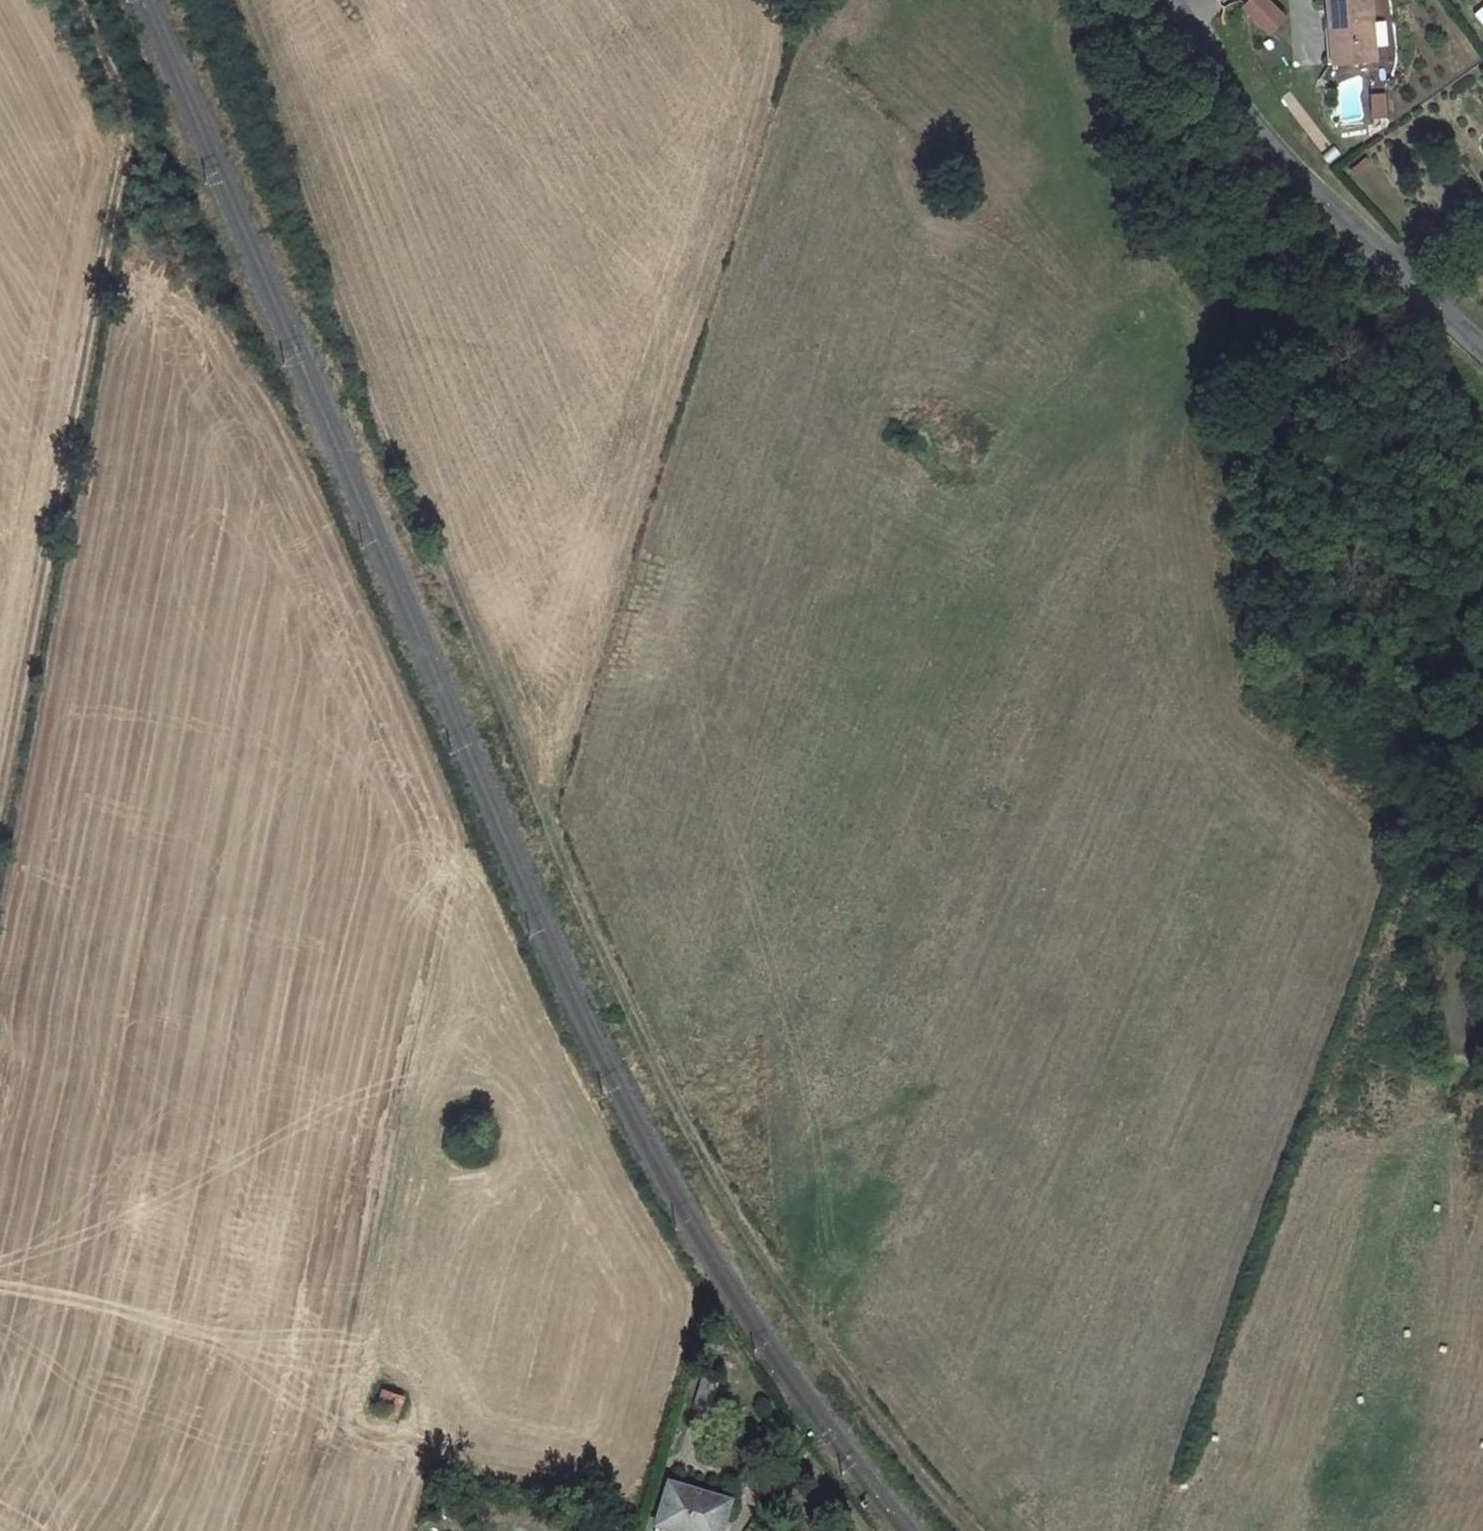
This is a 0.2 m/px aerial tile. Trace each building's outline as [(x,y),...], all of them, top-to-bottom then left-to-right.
[(1244,6),(1269,31),(1283,16),(1267,0),(1250,0),(1244,6)] [(1370,0),(1327,0),(1330,26),(1334,26),(1337,64),(1375,60),(1370,0)] [(1334,26),(1330,26),(1323,27),(1326,65),(1337,64),(1334,26)] [(705,1376),(696,1407),(711,1412),(721,1382),(705,1376)] [(395,1418),(403,1397),(384,1390),(377,1412),(395,1418)] [(731,1504),(670,1485),(658,1525),(677,1530),(722,1530),(731,1504)]
